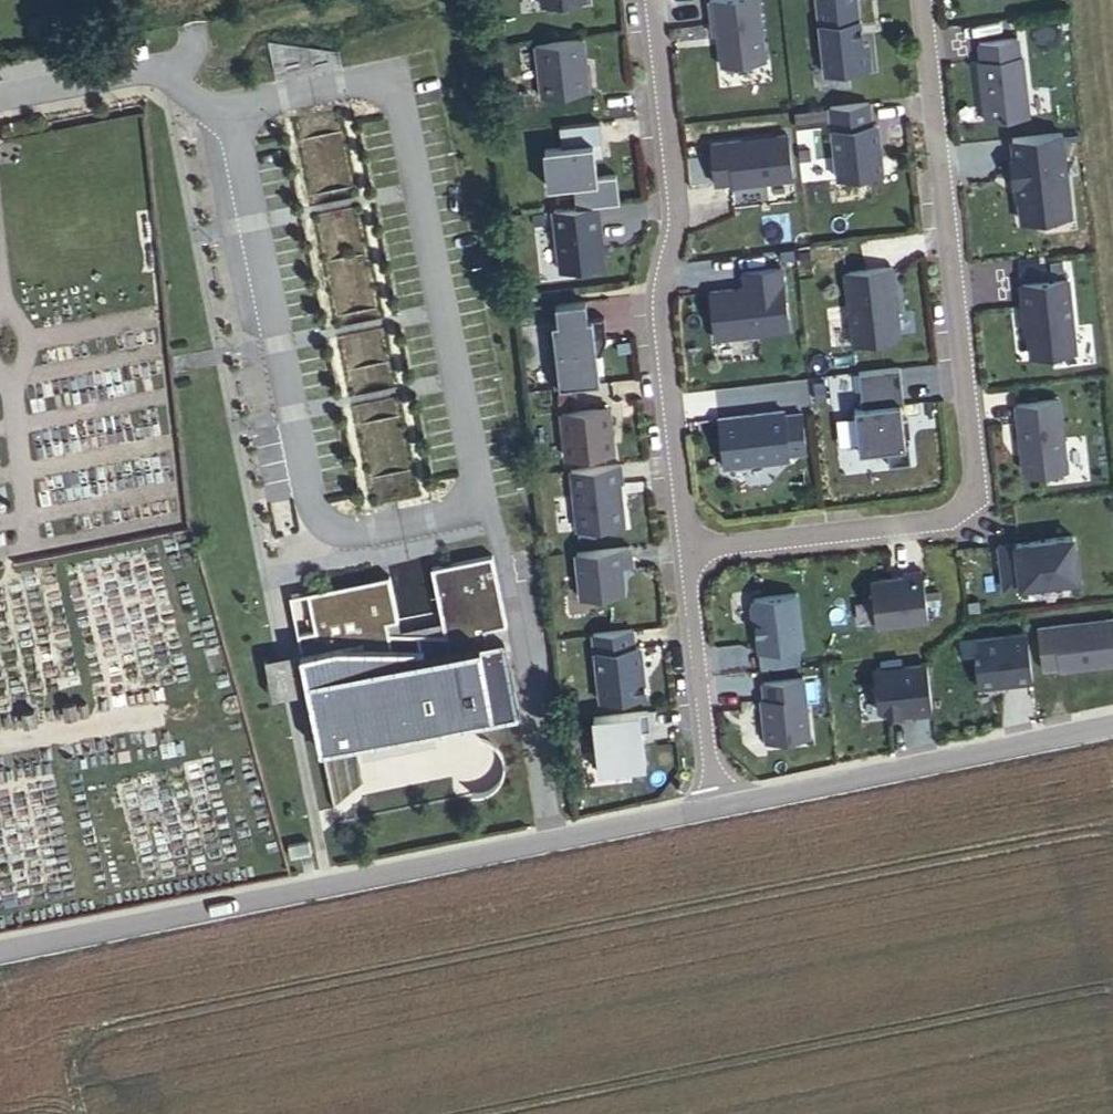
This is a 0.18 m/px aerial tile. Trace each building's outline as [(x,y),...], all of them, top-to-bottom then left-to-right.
[(715,63),(764,59),(759,0),(710,0),(715,63)] [(863,63),(862,0),(817,0),(817,63),(863,63)] [(533,83),(585,85),(587,34),(536,31),(533,83)] [(978,31),(975,110),(1024,112),(1027,33),(978,31)] [(871,93),(824,100),(834,170),(881,163),(871,93)] [(592,117),(557,122),(559,135),(537,138),(556,267),(603,260),(594,198),(617,195),(613,166),(599,168),(592,117)] [(1071,211),(1062,123),(1005,129),(1014,217),(1071,211)] [(789,130),(707,134),(709,180),(792,176),(789,130)] [(762,199),(762,180),(737,180),(737,199),(762,199)] [(705,284),(710,335),(788,328),(782,258),(739,262),(740,281),(705,284)] [(900,332),(891,258),(840,263),(848,338),(900,332)] [(1019,270),(1021,350),(1073,349),(1071,269),(1019,270)] [(588,292),(551,292),(551,375),(588,375),(588,292)] [(859,396),(851,397),(854,443),(904,439),(898,362),(856,365),(859,396)] [(1016,465),(1063,465),(1062,392),(1015,392),(1016,465)] [(611,448),(610,398),(558,399),(558,449),(611,448)] [(802,403),(714,410),(718,461),(806,454),(802,403)] [(574,523),(627,516),(618,455),(566,462),(574,523)] [(458,508),(261,549),(270,606),(253,608),(282,747),(508,698),(458,508)] [(994,533),(998,582),(1075,576),(1071,527),(994,533)] [(631,541),(573,541),(574,593),(622,592),(622,562),(631,561),(631,541)] [(867,571),(871,623),(927,618),(922,566),(867,571)] [(800,640),(799,586),(749,587),(751,641),(800,640)] [(1112,662),(1112,614),(1034,617),(1036,665),(1112,662)] [(645,688),(640,621),(591,625),(596,692),(645,688)] [(1026,626),(971,630),(975,682),(1030,678),(1026,626)] [(872,660),(872,710),(929,710),(929,660),(872,660)] [(807,737),(807,671),(759,671),(758,737),(807,737)] [(590,759),(641,758),(639,704),(588,705),(590,759)]
